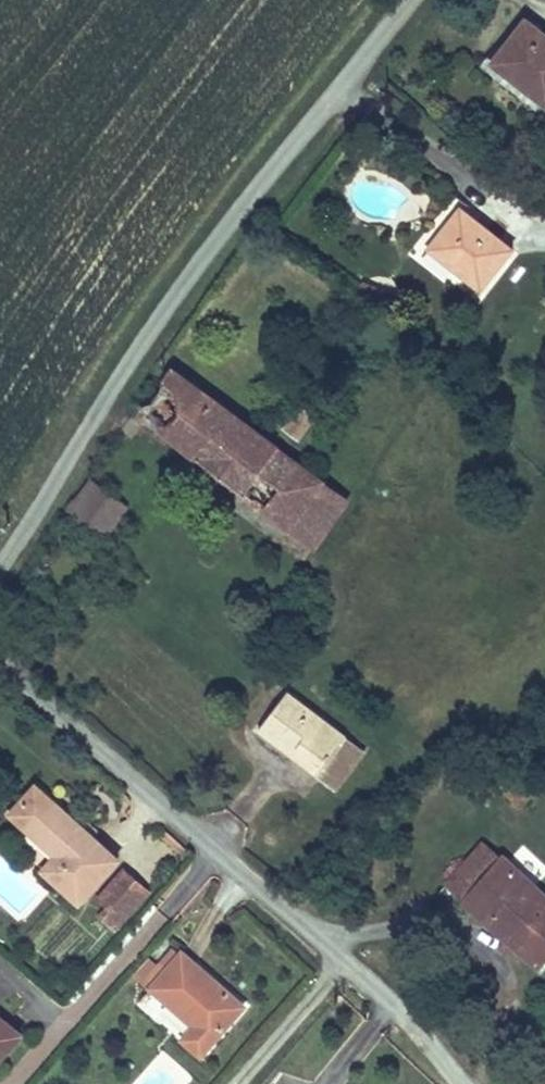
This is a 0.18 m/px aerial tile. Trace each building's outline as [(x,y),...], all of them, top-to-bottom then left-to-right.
[(489,65),(544,108),(544,36),(524,20),(489,65)] [(515,251),(460,207),(435,239),(461,260),(451,273),(479,296),(515,251)] [(461,260),(435,239),(424,252),(451,273),(461,260)] [(322,484),(171,371),(135,418),(287,531),(322,484)] [(300,441),(315,417),(297,405),(282,429),(300,441)] [(129,507),(90,479),(65,513),(103,542),(129,507)] [(313,550),(349,503),(322,484),(287,531),(313,550)] [(288,691),(257,730),(320,777),(349,737),(288,691)] [(349,737),(320,777),(337,792),(367,751),(349,737)] [(82,828),(35,786),(5,818),(24,836),(29,831),(56,856),(52,860),(38,875),(78,912),(122,864),(97,842),(103,836),(88,822),(82,828)] [(56,856),(29,831),(24,836),(52,860),(56,856)] [(483,842),(445,882),(538,968),(544,961),(544,898),(483,842)] [(86,911),(115,935),(151,895),(122,870),(86,911)] [(179,953),(172,947),(139,984),(146,990),(179,953)] [(247,1010),(180,952),(179,953),(146,990),(190,1028),(177,1043),(201,1063),(247,1010)] [(23,1034),(0,1016),(0,1063),(23,1034)]
